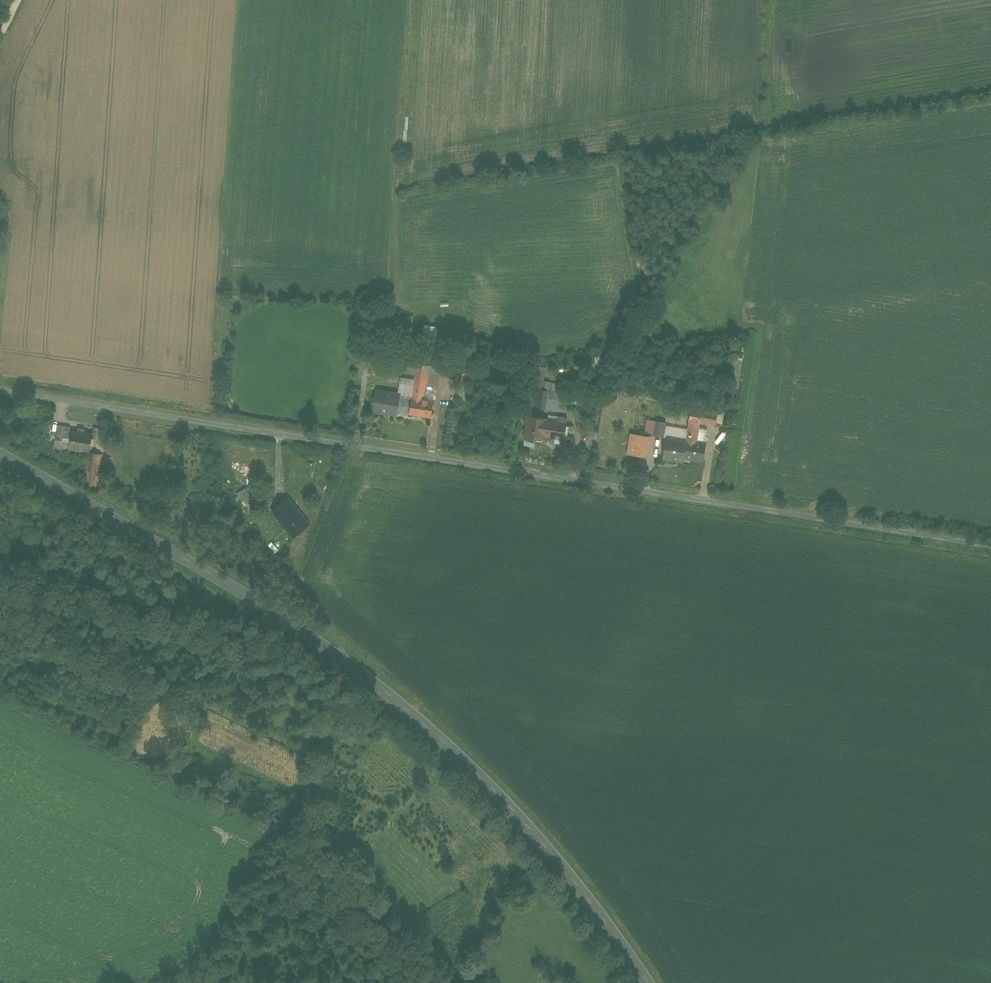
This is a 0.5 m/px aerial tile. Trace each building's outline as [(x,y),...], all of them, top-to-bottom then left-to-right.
[(727,370),(740,372),(743,357),(730,354),(727,370)] [(480,364),(466,361),(463,375),(478,377),(480,364)] [(548,365),(539,364),(537,378),(541,379),(546,380),(548,365)] [(414,394),(427,396),(431,371),(418,369),(414,394)] [(546,380),(541,379),(538,407),(558,409),(562,382),(546,380)] [(402,392),(378,388),(375,410),(399,414),(399,410),(402,392)] [(402,392),(399,410),(411,412),(414,394),(402,392)] [(427,396),(414,394),(411,412),(432,415),(435,398),(427,396)] [(718,421),(719,411),(692,408),(690,418),(702,420),(718,421)] [(569,419),(528,414),(525,437),(538,439),(539,433),(567,436),(569,419)] [(700,441),(702,420),(690,418),(688,439),(700,441)] [(667,425),(667,421),(649,419),(647,433),(655,434),(665,435),(667,425)] [(687,438),(688,427),(667,425),(665,435),(687,438)] [(93,432),(74,429),(71,445),(91,448),(93,432)] [(647,433),(632,431),(629,452),(652,455),(655,434),(647,433)] [(667,437),(664,456),(685,459),(685,457),(688,439),(667,437)] [(685,457),(705,460),(707,442),(700,441),(688,439),(685,457)] [(99,486),(103,453),(89,451),(85,484),(99,486)] [(245,486),(236,491),(242,501),(251,496),(245,486)] [(291,495),(274,508),(294,534),(311,521),(291,495)]
